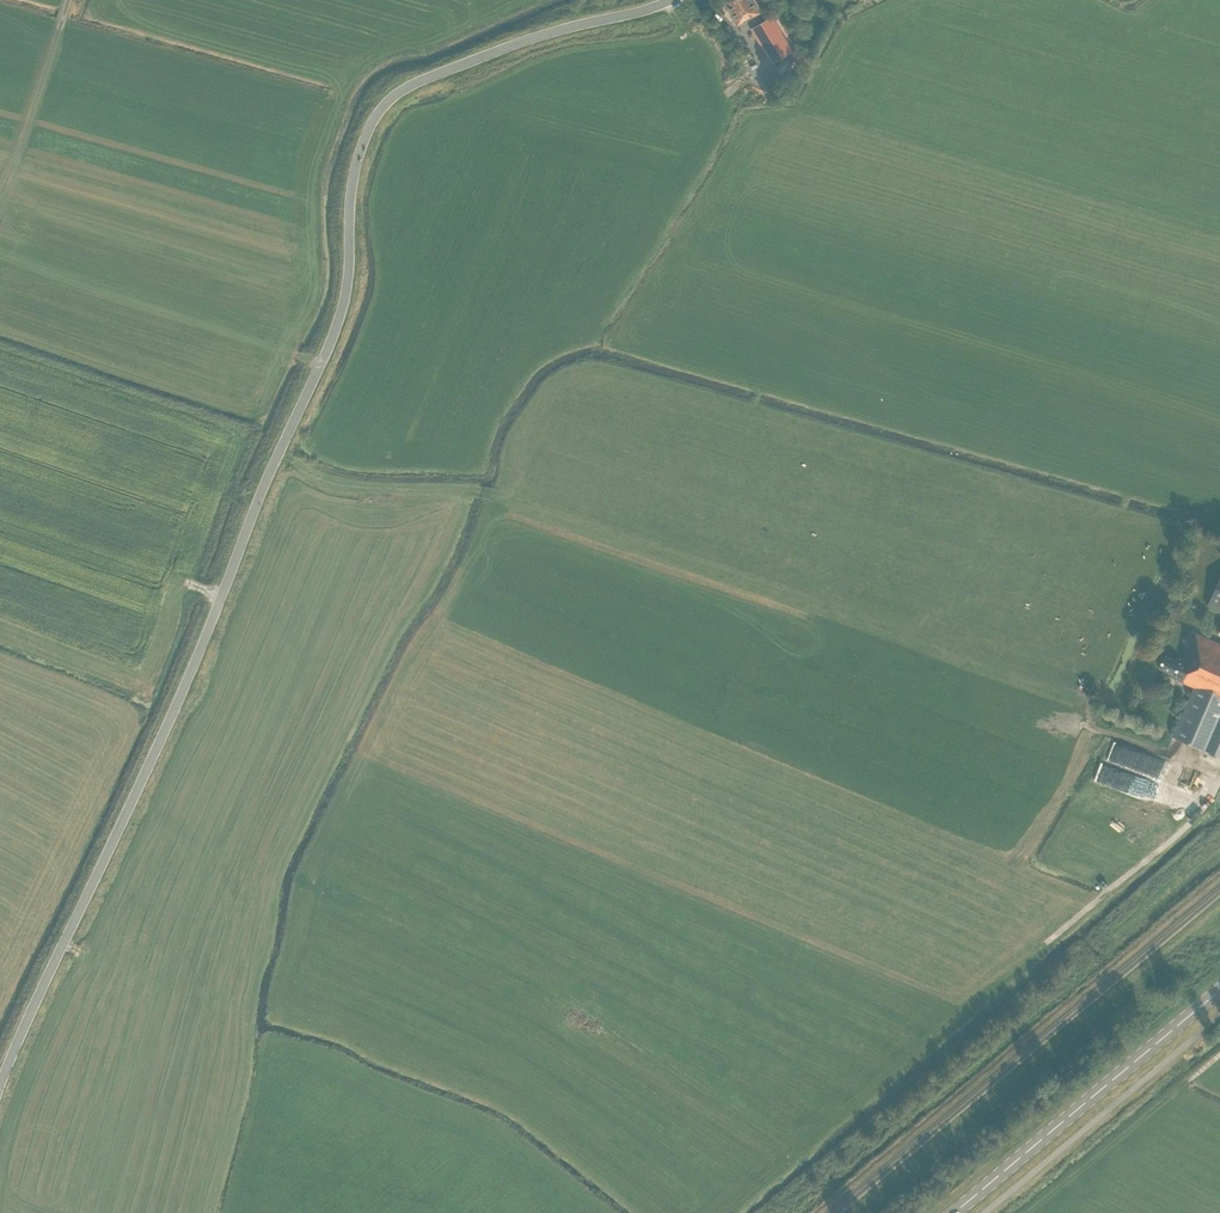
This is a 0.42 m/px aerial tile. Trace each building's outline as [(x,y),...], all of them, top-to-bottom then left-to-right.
[(759,12),(752,0),(726,0),(726,1),(723,3),(736,25),(759,12)] [(761,0),(757,0),(756,1),(762,12),(767,9),(761,0)] [(772,18),(751,30),(770,61),(791,48),(772,18)] [(749,52),(738,59),(744,68),(755,61),(749,52)] [(1208,605),(1219,610),(1219,579),(1208,605)] [(1196,633),(1184,660),(1176,657),(1175,660),(1165,655),(1160,667),(1170,671),(1169,674),(1185,681),(1184,682),(1195,687),(1173,735),(1219,756),(1219,643),(1196,633)]
